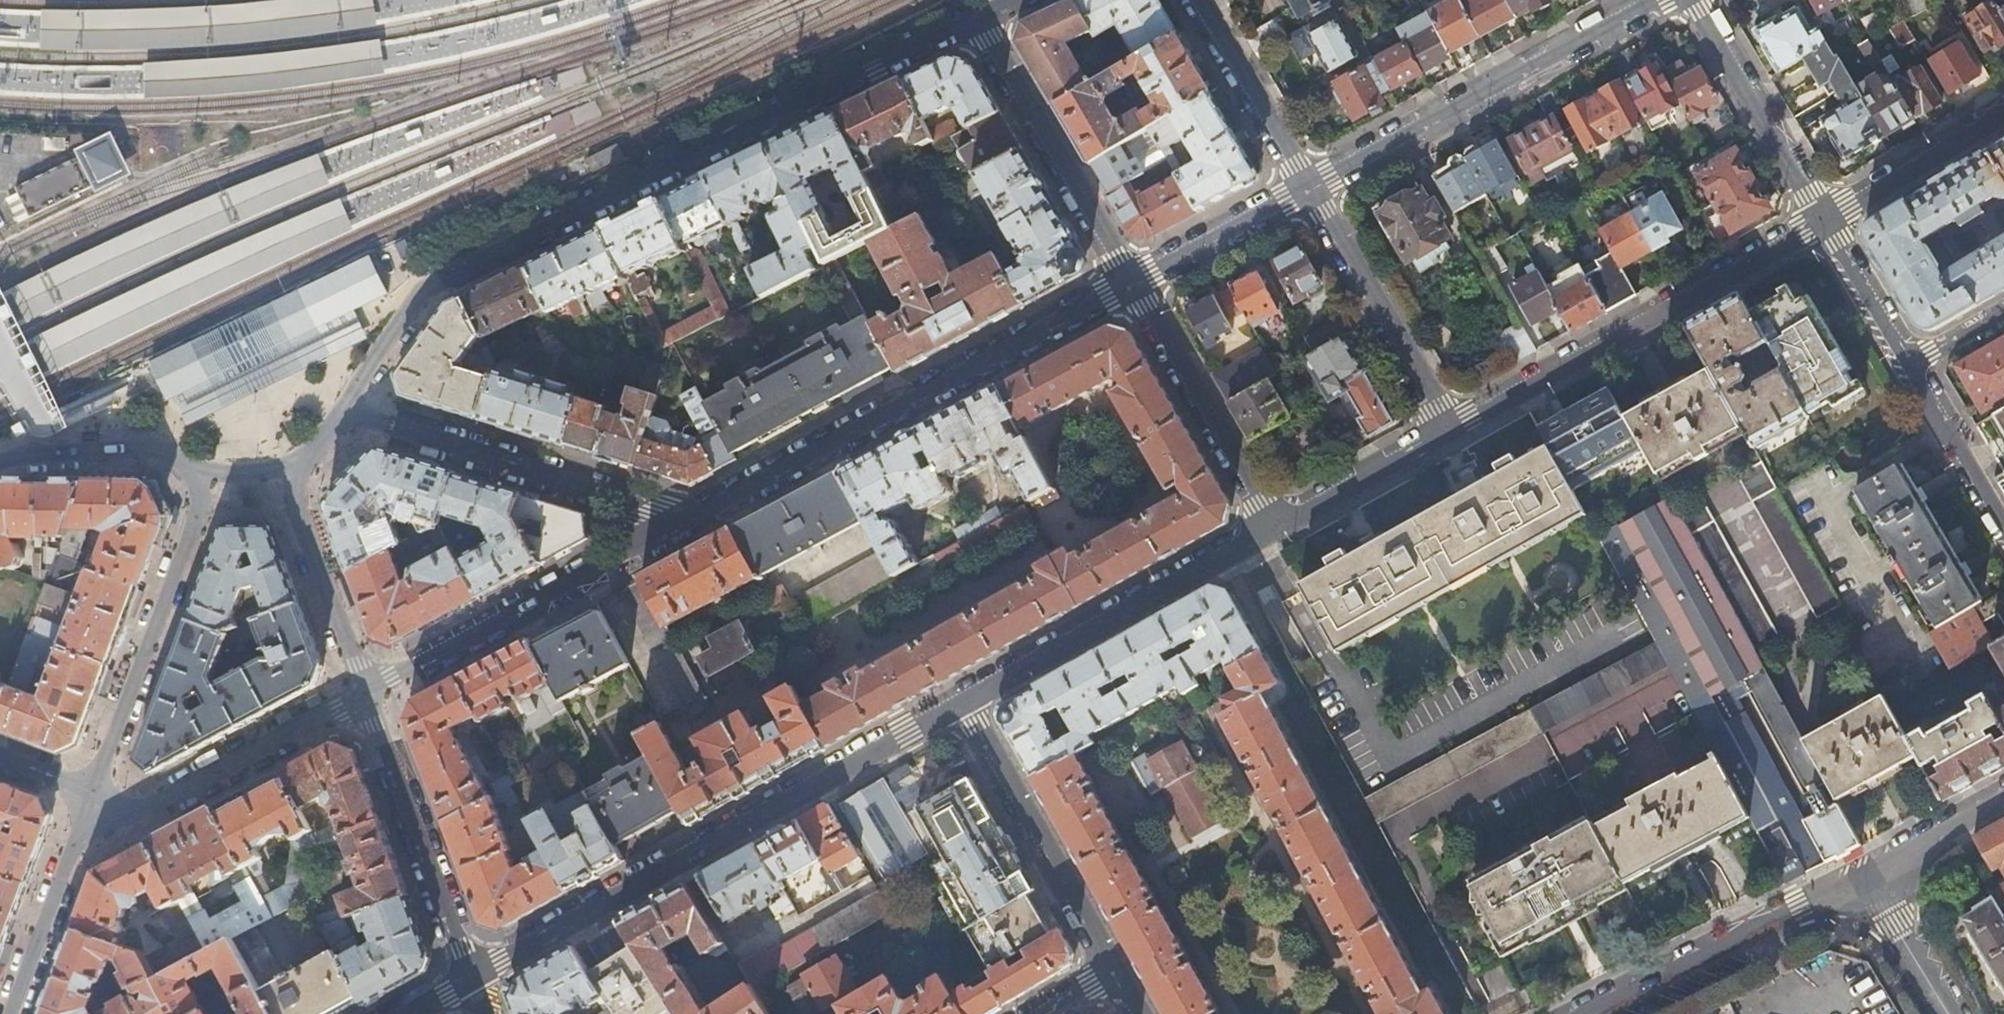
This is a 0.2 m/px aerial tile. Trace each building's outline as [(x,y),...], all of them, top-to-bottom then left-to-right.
[(376,0),(287,0),(241,5),(163,9),(81,11),(43,11),(42,19),(41,48),(80,49),(164,48),(242,43),(310,35),(380,25),(376,0)] [(1036,73),(1056,106),(1093,84),(1070,43),(1094,32),(1075,0),(1025,24),(1018,43),(1036,73)] [(1176,35),(1156,0),(1076,0),(1075,0),(1094,32),(1096,36),(1120,22),(1138,52),(1134,54),(1131,51),(1112,62),(1117,71),(1176,35)] [(1329,0),(1292,0),(1301,15),(1329,0)] [(1345,5),(1342,0),(1333,0),(1337,9),(1345,5)] [(1436,28),(1449,53),(1480,36),(1462,4),(1460,0),(1448,0),(1427,12),(1436,28)] [(1462,4),(1480,36),(1516,16),(1514,13),(1507,0),(1469,0),(1462,4)] [(1514,13),(1532,4),(1536,11),(1555,1),(1554,0),(1507,0),(1514,13)] [(1845,1),(1845,0),(1811,0),(1820,15),(1845,1)] [(1934,5),(1931,0),(1911,0),(1919,13),(1934,5)] [(1994,1),(1966,18),(1985,51),(1997,44),(1999,48),(2003,45),(2003,18),(2000,11),(1994,1)] [(1780,72),(1807,56),(1829,44),(1820,29),(1811,34),(1799,13),(1781,23),(1778,17),(1756,30),(1780,72)] [(1246,35),(1257,52),(1286,37),(1276,18),(1246,35)] [(1904,39),(1913,34),(1905,20),(1898,24),(1896,25),(1904,39)] [(1358,56),(1339,21),(1312,36),(1331,71),(1358,56)] [(1436,28),(1405,45),(1421,73),(1451,57),(1449,53),(1436,28)] [(1145,118),(1151,129),(1211,93),(1192,62),(1176,35),(1117,71),(1131,95),(1136,93),(1128,79),(1136,75),(1143,76),(1151,90),(1147,92),(1146,95),(1151,104),(1154,105),(1158,102),(1157,110),(1145,118)] [(387,74),(383,40),(333,48),(270,55),(211,61),(146,64),(147,99),(234,94),(268,92),(322,85),(387,74)] [(1882,62),(1869,40),(1867,41),(1861,44),(1873,66),(1882,62)] [(1929,61),(1948,94),(1981,75),(1961,42),(1929,61)] [(1886,136),(1866,101),(1839,56),(1836,57),(1829,44),(1807,56),(1831,97),(1840,92),(1848,106),(1824,120),(1834,137),(1835,136),(1847,156),(1866,145),(1867,147),(1886,136)] [(1421,73),(1405,45),(1375,61),(1390,90),(1421,73)] [(1629,49),(1614,57),(1655,133),(1672,124),(1666,113),(1678,106),(1672,94),(1674,93),(1664,74),(1661,75),(1656,66),(1643,73),(1642,72),(1641,71),(1641,70),(1629,49)] [(2001,71),(2003,70),(2003,50),(1995,54),(2001,71)] [(905,82),(925,121),(936,115),(938,120),(945,116),(944,112),(952,108),(959,109),(970,129),(1002,112),(974,64),(953,59),(932,69),(905,82)] [(1100,80),(1117,71),(1112,62),(1096,72),(1100,80)] [(1683,62),(1667,70),(1675,84),(1673,84),(1692,120),(1693,119),(1704,113),(1702,110),(1718,101),(1700,69),(1690,75),(1683,62)] [(1337,82),(1356,118),(1384,104),(1364,68),(1337,82)] [(1922,68),(1895,84),(1915,118),(1923,113),(1924,114),(1942,103),(1922,68)] [(1095,162),(1121,146),(1151,129),(1145,118),(1131,95),(1117,71),(1100,80),(1093,84),(1056,106),(1073,135),(1090,165),(1095,162)] [(1915,118),(1895,84),(1887,88),(1880,76),(1869,82),(1876,95),(1866,101),(1886,136),(1898,128),(1909,122),(1915,118)] [(838,115),(876,193),(887,187),(872,157),(874,150),(885,144),(886,144),(886,143),(887,143),(888,142),(888,141),(888,140),(888,139),(888,138),(894,135),(894,136),(895,136),(896,137),(897,137),(898,137),(899,137),(900,137),(901,137),(902,136),(911,132),(918,135),(924,147),(936,142),(925,121),(905,82),(872,98),(838,115)] [(1605,93),(1596,98),(1617,138),(1643,125),(1621,82),(1604,91),(1605,93)] [(1580,142),(1552,90),(1538,98),(1550,120),(1510,141),(1527,172),(1572,149),(1571,147),(1580,142)] [(1258,181),(1259,175),(1211,93),(1151,129),(1169,159),(1179,176),(1200,211),(1258,181)] [(1617,138),(1596,98),(1587,102),(1586,101),(1569,110),(1591,152),(1617,138)] [(970,129),(954,137),(962,150),(962,151),(962,153),(962,155),(963,157),(964,159),(966,161),(967,162),(969,163),(976,176),(1025,150),(1012,129),(1002,112),(970,129)] [(1693,119),(1696,124),(1706,119),(1704,113),(1693,119)] [(822,253),(827,264),(837,259),(872,241),(894,230),(876,193),(838,115),(804,132),(770,148),(822,253)] [(1911,127),(1909,122),(1898,128),(1901,133),(1911,127)] [(1736,152),(1750,143),(1746,135),(1731,143),(1736,152)] [(1990,148),(2003,172),(2003,139),(1990,148)] [(1468,158),(1488,194),(1519,176),(1500,141),(1468,158)] [(129,173),(115,143),(6,195),(20,223),(129,173)] [(589,158),(596,172),(625,157),(619,143),(589,158)] [(1753,181),(1736,152),(1731,143),(1718,151),(1712,154),(1693,165),(1698,173),(1715,203),(1753,181)] [(1137,178),(1146,173),(1139,160),(1131,164),(1121,146),(1095,162),(1113,192),(1137,178)] [(822,253),(770,148),(726,170),(708,179),(730,224),(743,252),(752,248),(739,222),(746,218),(745,215),(754,211),(756,202),(760,200),(766,204),(777,199),(784,199),(781,204),(784,211),(774,216),(772,221),(787,253),(752,271),(764,296),(818,269),(812,258),(822,253)] [(1990,148),(1947,174),(1907,199),(1922,223),(1914,228),(1923,242),(1924,241),(1941,231),(1960,219),(1964,226),(1988,212),(1983,205),(1997,196),(2003,198),(2003,172),(1990,148)] [(1025,150),(976,176),(1023,257),(1022,258),(1022,259),(1021,260),(1021,261),(1021,262),(1021,263),(1021,264),(1022,265),(1007,274),(1026,306),(1082,276),(1086,256),(1054,200),(1025,150)] [(217,233),(332,184),(320,153),(229,189),(149,222),(72,259),(11,288),(28,323),(89,293),(217,233)] [(1641,167),(1654,160),(1650,154),(1637,161),(1641,167)] [(1435,176),(1456,211),(1488,194),(1468,158),(1435,176)] [(420,159),(394,187),(413,204),(439,176),(420,159)] [(1604,187),(1610,184),(1604,173),(1598,176),(1604,187)] [(1142,187),(1137,178),(1113,192),(1108,195),(1131,233),(1150,238),(1175,225),(1200,211),(1179,176),(1144,197),(1141,192),(1142,187)] [(730,224),(708,179),(697,184),(663,200),(692,259),(716,307),(722,318),(732,313),(700,251),(695,250),(690,244),(696,240),(699,246),(702,247),(719,239),(720,235),(718,230),(730,224)] [(1770,210),(1753,181),(1715,203),(1732,232),(1770,210)] [(1383,222),(1392,238),(1394,237),(1409,262),(1412,259),(1417,268),(1451,248),(1446,239),(1450,237),(1440,219),(1445,217),(1436,201),(1431,204),(1418,182),(1374,208),(1379,217),(1382,215),(1385,221),(1383,222)] [(1641,191),(1625,200),(1632,213),(1653,251),(1670,242),(1668,239),(1683,231),(1664,196),(1648,205),(1641,191)] [(355,229),(342,198),(185,265),(35,336),(53,374),(355,229)] [(1893,282),(1916,321),(1941,327),(1979,305),(1966,283),(1951,291),(1943,277),(1945,276),(1941,271),(1937,274),(1923,249),(1927,246),(1924,241),(1923,242),(1914,228),(1922,223),(1907,199),(1873,219),(1868,239),(1893,282)] [(692,259),(663,200),(620,221),(605,229),(628,275),(663,348),(674,343),(667,331),(665,332),(648,297),(650,295),(639,272),(645,269),(648,270),(656,266),(656,264),(658,263),(661,270),(674,264),(675,266),(692,259)] [(1632,213),(1600,231),(1612,253),(1621,269),(1653,251),(1632,213)] [(976,219),(997,255),(1002,265),(1010,260),(984,215),(976,219)] [(923,216),(894,230),(872,241),(901,297),(904,295),(909,305),(906,313),(893,321),(890,315),(873,325),(896,368),(899,373),(962,340),(1026,306),(1007,274),(1002,265),(997,255),(956,278),(944,256),(940,258),(935,249),(939,247),(923,216)] [(628,275),(605,229),(570,246),(529,266),(552,312),(579,299),(581,303),(588,299),(592,309),(610,300),(606,292),(617,287),(614,282),(628,275)] [(1962,266),(1945,276),(1943,277),(1951,291),(1966,283),(1979,305),(1999,293),(2003,290),(2003,240),(1962,266)] [(1937,274),(1941,271),(1927,246),(1923,249),(1937,274)] [(1927,246),(1941,271),(1942,271),(1943,269),(1944,267),(1932,247),(1931,247),(1929,246),(1927,246)] [(1285,258),(1277,262),(1276,263),(1296,302),(1308,296),(1306,292),(1322,283),(1303,248),(1286,257),(1285,258)] [(1587,276),(1588,279),(1606,312),(1622,303),(1635,295),(1621,269),(1612,253),(1596,262),(1600,269),(1587,276)] [(168,355),(150,364),(154,373),(162,389),(168,401),(178,421),(209,406),(244,389),(262,380),(288,367),(314,354),(329,347),(362,331),(353,311),(386,295),(367,257),(334,273),(300,290),(272,304),(247,316),(234,322),(221,329),(168,355)] [(873,325),(837,259),(827,264),(820,268),(838,301),(840,300),(848,316),(854,327),(843,333),(840,328),(809,344),(811,350),(763,375),(761,371),(743,380),(728,388),(731,393),(707,405),(734,455),(843,396),(846,402),(873,387),(870,382),(884,374),(896,368),(873,325)] [(1546,285),(1533,262),(1524,267),(1530,276),(1512,286),(1533,323),(1559,309),(1546,285)] [(1596,262),(1583,269),(1587,276),(1600,269),(1596,262)] [(552,312),(529,266),(499,281),(467,297),(484,333),(486,337),(533,314),(546,341),(550,339),(562,333),(552,312)] [(1233,285),(1232,285),(1235,290),(1226,295),(1222,296),(1234,318),(1246,312),(1247,311),(1252,321),(1266,314),(1269,318),(1280,312),(1259,271),(1233,285)] [(1546,285),(1559,309),(1571,331),(1589,321),(1606,312),(1588,279),(1577,285),(1570,271),(1546,285)] [(1785,291),(1750,311),(1808,415),(1857,387),(1804,296),(1792,303),(1785,291)] [(1808,415),(1750,311),(1740,293),(1701,314),(1685,323),(1710,367),(1743,425),(1754,445),(1808,415)] [(1234,331),(1215,296),(1188,311),(1209,350),(1221,344),(1219,339),(1234,331)] [(1234,318),(1222,296),(1222,297),(1234,319),(1246,312),(1251,322),(1252,322),(1252,321),(1247,311),(1246,312),(1234,318)] [(484,333),(467,297),(452,304),(419,349),(399,375),(407,396),(481,419),(495,377),(465,367),(462,369),(459,363),(462,361),(484,333)] [(722,318),(716,307),(690,319),(696,331),(722,318)] [(854,327),(848,316),(740,373),(743,380),(761,371),(763,375),(811,350),(809,344),(840,328),(843,333),(854,327)] [(1336,321),(1305,338),(1314,354),(1344,337),(1336,321)] [(1537,350),(1522,323),(1499,336),(1498,341),(1505,354),(1510,355),(1514,363),(1537,350)] [(1029,372),(1001,387),(1018,419),(1024,429),(1048,416),(1045,410),(1053,405),(1056,411),(1118,378),(1123,386),(1113,392),(1140,437),(1144,434),(1149,443),(1145,445),(1171,490),(1181,485),(1186,493),(1147,515),(1150,520),(1142,524),(1139,519),(1091,546),(1093,551),(1085,556),(1082,551),(1073,556),(1069,549),(1038,566),(1042,574),(1033,579),(1036,584),(1028,589),(1025,583),(978,609),(981,615),(973,619),(970,614),(922,640),(925,646),(918,650),(915,645),(865,672),(862,667),(850,673),(853,679),(845,684),(841,678),(829,685),(832,691),(805,706),(827,747),(934,687),(1226,524),(1232,503),(1132,333),(1112,327),(1029,372)] [(577,364),(562,333),(550,339),(565,369),(577,364)] [(1344,337),(1314,354),(1306,358),(1328,396),(1330,400),(1346,391),(1361,417),(1357,420),(1368,438),(1394,422),(1344,337)] [(522,344),(526,351),(537,345),(534,338),(522,344)] [(2003,396),(2003,341),(1961,365),(1985,406),(2003,396)] [(496,374),(498,369),(499,365),(499,364),(488,343),(486,354),(496,374)] [(1263,348),(1215,376),(1231,402),(1268,381),(1278,375),(1263,348)] [(1306,358),(1295,365),(1317,403),(1328,396),(1306,358)] [(1647,454),(1657,474),(1692,454),(1696,460),(1709,453),(1706,447),(1743,425),(1710,367),(1625,415),(1642,446),(1647,454)] [(495,377),(481,419),(524,432),(569,446),(584,400),(585,395),(575,392),(576,387),(553,380),(551,385),(546,383),(547,378),(518,369),(516,375),(498,369),(496,374),(495,377)] [(887,380),(884,374),(870,382),(873,387),(887,380)] [(650,420),(663,379),(648,375),(643,390),(636,388),(631,405),(634,405),(630,416),(623,414),(624,411),(617,409),(617,407),(614,406),(612,413),(608,412),(610,405),(604,403),(603,405),(584,400),(569,446),(601,456),(636,467),(650,420)] [(1268,381),(1231,402),(1253,440),(1290,419),(1285,410),(1298,402),(1287,382),(1273,390),(1268,381)] [(919,430),(946,480),(956,475),(957,477),(960,478),(987,464),(987,463),(988,461),(988,460),(987,458),(995,453),(1008,477),(1011,478),(1016,475),(1031,503),(1041,497),(1056,489),(1028,437),(1023,440),(1020,435),(1016,437),(1009,424),(1018,419),(1001,387),(960,409),(919,430)] [(1538,425),(1549,444),(1571,485),(1642,446),(1625,415),(1609,387),(1580,403),(1581,405),(1579,405),(1577,405),(1573,406),(1571,409),(1570,410),(1569,411),(1568,409),(1538,425)] [(734,455),(707,405),(699,389),(684,397),(705,436),(699,439),(696,448),(692,445),(694,437),(672,430),(673,427),(671,421),(658,417),(650,420),(636,467),(666,476),(692,484),(714,473),(737,460),(734,455)] [(1045,410),(1048,416),(1056,411),(1053,405),(1045,410)] [(1994,414),(2003,431),(2003,408),(1994,414)] [(951,496),(953,492),(946,480),(919,430),(879,452),(841,472),(868,520),(885,553),(897,575),(921,562),(911,544),(910,545),(896,520),(895,518),(893,518),(891,517),(889,518),(887,518),(885,513),(913,498),(920,510),(925,510),(951,496)] [(1144,434),(1140,437),(1145,445),(1149,443),(1144,434)] [(1336,643),(1582,505),(1576,494),(1571,485),(1549,444),(1302,583),(1336,643)] [(445,516),(456,473),(417,461),(382,450),(328,506),(353,571),(400,546),(390,519),(395,517),(394,512),(398,509),(425,520),(430,530),(442,524),(445,516)] [(1841,600),(1777,487),(1762,460),(1737,474),(1816,615),(1834,604),(1841,600)] [(1902,462),(1855,489),(1894,555),(1890,557),(1894,565),(1898,562),(1936,626),(1972,605),(1982,599),(1902,462)] [(868,520),(841,472),(735,529),(761,577),(764,582),(769,579),(766,574),(807,553),(810,558),(823,551),(820,545),(868,520)] [(509,490),(456,473),(445,516),(489,530),(494,541),(461,559),(481,597),(527,573),(542,564),(517,517),(525,495),(509,490)] [(43,546),(43,536),(43,483),(11,483),(0,488),(0,551),(8,567),(15,570),(24,567),(26,558),(17,539),(37,539),(37,545),(43,546)] [(43,536),(66,536),(86,484),(43,483),(43,536)] [(151,491),(141,485),(86,484),(66,536),(59,555),(83,564),(91,567),(139,585),(153,547),(161,524),(163,517),(151,491)] [(1056,489),(1041,497),(1047,507),(1062,498),(1057,489),(1056,489)] [(572,509),(525,495),(517,517),(542,564),(561,554),(589,539),(589,515),(572,509)] [(1700,495),(1677,508),(1756,652),(1781,639),(1700,495)] [(1677,508),(1670,496),(1619,523),(1711,691),(1724,684),(1725,685),(1740,677),(1763,664),(1756,652),(1677,508)] [(975,533),(961,540),(936,554),(943,566),(1031,518),(1025,506),(990,525),(975,533)] [(985,515),(970,523),(975,533),(990,525),(985,515)] [(1150,520),(1147,515),(1139,519),(1142,524),(1150,520)] [(975,533),(970,523),(956,531),(961,540),(975,533)] [(1711,691),(1619,523),(1598,534),(1655,639),(1669,665),(1716,752),(1748,811),(1758,830),(1770,823),(1779,818),(1782,825),(1807,870),(1828,860),(1807,820),(1746,710),(1740,713),(1726,720),(1711,691)] [(442,524),(430,530),(422,535),(410,541),(400,546),(353,571),(378,637),(396,643),(437,621),(481,597),(461,559),(456,549),(449,536),(442,524)] [(405,533),(410,541),(422,535),(418,526),(414,526),(407,530),(405,533)] [(219,631),(258,616),(262,608),(236,617),(245,589),(260,586),(263,614),(293,602),(273,527),(225,527),(209,571),(182,618),(219,631)] [(761,577),(735,529),(676,561),(644,578),(669,627),(761,577)] [(459,531),(449,536),(456,549),(466,544),(459,531)] [(805,625),(897,575),(885,553),(793,603),(805,625)] [(59,555),(49,583),(72,592),(83,564),(59,555)] [(83,564),(72,592),(81,595),(91,567),(83,564)] [(63,628),(36,617),(29,635),(109,665),(124,624),(139,585),(91,567),(81,595),(64,639),(59,637),(63,628)] [(669,627),(644,578),(621,590),(685,708),(706,697),(669,627)] [(1033,579),(1025,583),(1028,589),(1036,584),(1033,579)] [(72,592),(49,583),(41,604),(64,613),(72,592)] [(776,606),(790,599),(783,586),(770,593),(769,594),(776,606)] [(1982,599),(1972,605),(1993,643),(2003,637),(2003,586),(1982,599)] [(1228,590),(1214,587),(1158,618),(1097,652),(1038,685),(1076,752),(1096,742),(1091,734),(1180,684),(1185,693),(1200,684),(1195,676),(1225,659),(1229,666),(1261,649),(1228,590)] [(145,771),(308,683),(316,664),(293,602),(263,614),(258,616),(219,631),(182,618),(158,682),(130,757),(145,771)] [(632,665),(598,603),(564,621),(531,639),(564,701),(632,665)] [(1972,605),(1936,626),(1929,630),(1950,667),(1964,659),(1993,643),(1972,605)] [(712,677),(758,652),(743,623),(713,639),(719,650),(703,660),(712,677)] [(29,635),(23,650),(55,662),(42,698),(10,686),(0,712),(0,728),(62,751),(80,744),(92,709),(109,665),(29,635)] [(1993,643),(2003,662),(2003,637),(1993,643)] [(564,701),(531,639),(495,658),(460,677),(484,721),(515,704),(512,698),(518,695),(528,716),(538,710),(531,696),(536,693),(544,695),(554,715),(568,708),(564,701)] [(1669,665),(1655,639),(1531,707),(1545,733),(1546,734),(1669,665)] [(1431,987),(1423,991),(1262,691),(1279,681),(1261,649),(1229,666),(1241,687),(1224,697),(1224,698),(1230,708),(1221,712),(1247,762),(1252,759),(1257,768),(1252,771),(1277,819),(1283,817),(1287,825),(1282,828),(1307,875),(1313,873),(1318,882),(1312,884),(1338,934),(1344,931),(1348,940),(1343,943),(1369,991),(1374,988),(1379,996),(1373,999),(1381,1013),(1446,1013),(1431,987)] [(784,667),(778,657),(730,684),(736,694),(784,667)] [(1804,738),(1763,664),(1740,677),(1747,691),(1752,689),(1809,792),(1813,789),(1816,795),(1813,797),(1821,812),(1807,820),(1828,860),(1862,843),(1839,802),(1832,806),(1824,791),(1821,792),(1818,787),(1828,781),(1804,738)] [(850,673),(841,678),(845,684),(853,679),(850,673)] [(408,720),(446,821),(512,785),(517,782),(512,773),(493,783),(496,788),(489,791),(456,728),(473,719),(477,726),(484,722),(484,721),(460,677),(415,701),(408,720)] [(10,685),(0,681),(0,712),(10,686),(10,685)] [(1724,684),(1711,691),(1726,720),(1740,713),(1725,685),(1724,684)] [(1076,752),(1038,685),(1005,703),(1003,710),(1000,718),(1033,777),(1076,752)] [(789,768),(827,747),(805,706),(794,687),(774,698),(787,722),(773,729),(772,726),(757,734),(746,714),(696,741),(701,749),(705,747),(711,758),(701,764),(703,767),(691,774),(662,722),(659,724),(641,734),(653,754),(679,803),(691,824),(738,797),(789,768)] [(2002,708),(1999,704),(2001,702),(1994,690),(1992,691),(1989,687),(1983,690),(2003,727),(2003,707),(2002,708)] [(1804,794),(1809,792),(1752,689),(1747,691),(1804,794)] [(1942,799),(1957,790),(2003,764),(2003,727),(1983,690),(1968,699),(1971,706),(1959,713),(1957,709),(1953,712),(1951,709),(1939,716),(1941,718),(1937,721),(1939,725),(1927,731),(1924,725),(1907,734),(1917,754),(1942,799)] [(1884,692),(1804,738),(1828,781),(1838,799),(1917,754),(1907,734),(1884,692)] [(1545,733),(1531,707),(1366,798),(1379,823),(1545,733)] [(633,719),(641,734),(659,724),(651,709),(633,719)] [(583,719),(576,723),(580,730),(587,726),(583,719)] [(580,730),(587,743),(594,739),(587,726),(580,730)] [(1150,794),(1165,786),(1197,768),(1182,740),(1149,759),(1145,752),(1131,760),(1150,794)] [(342,835),(382,819),(367,780),(356,750),(337,743),(281,773),(301,810),(311,804),(327,794),(327,795),(327,796),(327,798),(328,800),(329,801),(330,802),(332,803),(335,813),(331,815),(335,826),(314,834),(319,843),(338,836),(342,835)] [(1219,756),(1213,745),(1201,752),(1207,763),(1219,756)] [(517,782),(562,757),(558,748),(512,773),(517,782)] [(1033,777),(1052,810),(1167,1013),(1213,1013),(1218,1010),(1191,962),(1186,965),(1181,957),(1187,953),(1160,905),(1154,909),(1149,900),(1154,896),(1127,849),(1122,852),(1117,843),(1123,840),(1096,792),(1090,796),(1086,787),(1093,783),(1076,752),(1033,777)] [(1717,827),(1748,811),(1716,752),(1711,755),(1713,758),(1692,769),(1691,767),(1680,773),(1679,771),(1629,798),(1632,804),(1595,823),(1623,877),(1651,862),(1654,866),(1719,831),(1717,827)] [(657,815),(679,803),(653,754),(626,769),(623,765),(608,774),(610,778),(586,791),(592,800),(613,839),(637,826),(633,820),(652,808),(657,815)] [(908,765),(886,777),(902,805),(924,793),(908,765)] [(1197,768),(1165,786),(1193,836),(1225,819),(1197,768)] [(301,810),(281,773),(249,790),(215,808),(247,867),(263,859),(259,853),(270,839),(278,835),(293,834),(296,841),(304,837),(309,846),(304,848),(301,862),(314,866),(316,857),(319,843),(314,834),(310,827),(301,810)] [(960,899),(975,925),(990,916),(1025,897),(1026,896),(1013,874),(1023,869),(1000,830),(968,776),(923,802),(921,802),(918,804),(918,806),(906,812),(928,848),(937,843),(954,872),(944,877),(941,890),(950,905),(960,899)] [(931,854),(928,848),(906,812),(902,805),(886,777),(841,803),(887,880),(897,874),(906,876),(911,874),(913,874),(913,872),(918,869),(920,861),(931,854)] [(28,883),(41,848),(53,816),(44,798),(0,782),(0,873),(28,883)] [(502,929),(570,891),(547,849),(529,859),(531,861),(516,870),(509,850),(512,849),(496,806),(506,802),(508,804),(509,807),(521,801),(512,785),(446,821),(484,922),(502,929)] [(600,874),(625,860),(613,839),(592,800),(578,807),(584,818),(586,829),(587,833),(567,844),(547,809),(530,818),(547,849),(570,891),(600,874)] [(841,890),(848,886),(839,869),(861,856),(848,833),(837,839),(837,838),(830,842),(827,838),(834,834),(833,833),(844,827),(830,803),(816,810),(800,819),(822,857),(827,866),(841,890)] [(311,804),(301,810),(310,827),(319,822),(311,804)] [(232,940),(258,926),(274,917),(267,903),(252,877),(236,886),(244,901),(210,920),(199,899),(214,891),(212,887),(197,894),(194,888),(204,875),(211,871),(228,869),(231,876),(247,867),(215,808),(180,826),(149,843),(180,901),(202,940),(208,953),(232,940)] [(1779,818),(1770,823),(1773,830),(1782,825),(1779,818)] [(353,916),(359,914),(409,894),(394,854),(382,819),(342,835),(351,859),(347,861),(353,877),(356,876),(361,888),(340,897),(344,908),(317,918),(323,928),(353,916)] [(822,857),(800,819),(790,825),(759,842),(781,881),(822,857)] [(1624,879),(1623,877),(1595,823),(1593,819),(1554,840),(1552,837),(1509,861),(1511,864),(1473,885),(1476,891),(1476,901),(1482,903),(1482,913),(1489,915),(1490,926),(1496,927),(1505,944),(1529,931),(1531,934),(1596,898),(1594,896),(1624,879)] [(1975,838),(1990,863),(2000,881),(1987,889),(1992,897),(1975,907),(1977,910),(1964,919),(1972,931),(1968,934),(2003,994),(2003,822),(1975,838)] [(1786,881),(1807,870),(1782,825),(1773,830),(1781,845),(1770,851),(1786,881)] [(342,847),(338,836),(319,843),(316,857),(342,847)] [(781,881),(759,842),(731,858),(700,875),(728,920),(753,905),(748,897),(748,896),(751,894),(754,896),(753,897),(760,909),(769,904),(766,899),(779,891),(782,896),(788,893),(781,881)] [(180,901),(149,843),(122,858),(96,872),(75,927),(118,944),(125,926),(121,925),(127,910),(128,910),(129,910),(131,909),(132,909),(133,908),(134,907),(135,906),(135,905),(140,903),(148,918),(180,901)] [(799,914),(841,890),(827,866),(798,883),(804,894),(792,901),(796,908),(799,914)] [(1023,869),(1013,874),(1026,896),(1030,894),(1036,891),(1023,869)] [(0,873),(0,957),(13,922),(28,883),(0,873)] [(730,952),(686,883),(668,893),(618,921),(636,950),(669,1002),(677,1013),(770,1013),(766,1008),(755,991),(750,983),(710,1010),(681,966),(676,969),(664,949),(676,942),(677,943),(694,932),(707,954),(720,946),(728,959),(733,956),(730,952)] [(274,917),(307,900),(308,894),(302,884),(267,903),(274,917)] [(825,951),(894,912),(881,889),(813,928),(825,951)] [(409,894),(359,914),(369,937),(373,935),(378,947),(374,949),(372,946),(364,950),(355,932),(361,929),(353,916),(323,928),(335,949),(356,986),(367,1005),(423,973),(431,953),(421,926),(409,894)] [(1026,896),(1025,897),(1039,922),(1044,919),(1030,894),(1026,896)] [(1025,897),(990,916),(1013,956),(1019,953),(1025,949),(1052,933),(1044,919),(1039,922),(1025,897)] [(787,913),(796,908),(792,901),(791,899),(782,904),(787,913)] [(274,1013),(301,1013),(356,986),(335,949),(297,970),(296,969),(290,972),(289,972),(284,974),(258,926),(232,940),(274,1013)] [(914,926),(909,929),(924,953),(928,951),(914,926)] [(118,944),(75,927),(58,972),(43,1013),(149,1013),(156,1011),(170,1003),(157,980),(148,962),(143,954),(118,944)] [(1061,927),(1052,933),(1025,949),(1030,959),(1015,968),(1013,964),(1022,958),(1019,953),(1013,956),(989,970),(995,980),(980,990),(978,986),(972,989),(968,983),(953,992),(942,974),(922,986),(925,992),(909,1001),(902,1000),(887,976),(839,1005),(843,1013),(988,1013),(1072,964),(1076,959),(1075,953),(1061,927)] [(762,987),(825,951),(813,928),(769,952),(767,948),(738,964),(750,983),(755,991),(762,987)] [(924,953),(909,929),(900,935),(914,959),(924,953)] [(232,940),(208,953),(190,962),(171,972),(157,980),(170,1003),(156,1011),(157,1013),(208,1013),(190,980),(203,973),(204,975),(221,966),(248,1013),(274,1013),(232,940)] [(190,962),(208,953),(202,940),(183,950),(190,962)] [(592,976),(573,946),(519,977),(510,996),(517,1013),(563,1013),(569,1013),(578,1008),(581,1012),(600,1002),(608,1013),(607,1013),(616,1013),(592,976)] [(636,950),(592,976),(616,1013),(651,1013),(669,1002),(636,950)] [(157,980),(171,972),(161,954),(148,962),(157,980)] [(826,1010),(858,991),(837,956),(806,975),(826,1010)] [(773,1003),(762,987),(755,991),(766,1008),(773,1003)]
